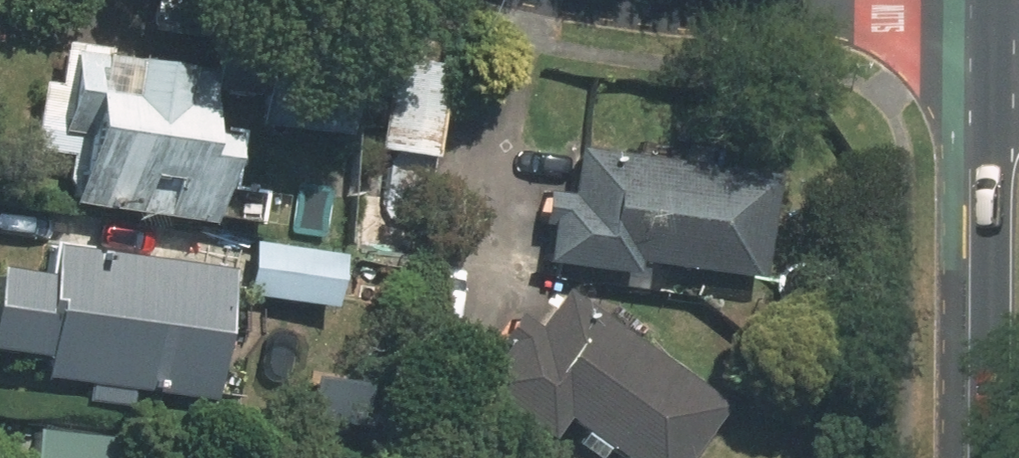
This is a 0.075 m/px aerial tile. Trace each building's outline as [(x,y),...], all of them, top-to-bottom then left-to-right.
[(71,155),(64,199),(219,223),(234,129),(207,125),(217,66),(66,42),(61,76),(46,74),(35,149),(71,155)] [(263,124),(352,134),(361,59),(271,49),(263,124)] [(391,65),(380,149),(441,156),(452,73),(391,65)] [(574,195),(549,191),(544,221),(555,223),(548,260),(635,275),(637,258),(760,279),(778,178),(582,144),(574,195)] [(30,352),(51,355),(47,381),(86,387),(84,399),(132,406),(135,391),(219,404),(240,263),(52,235),(47,271),(1,265),(0,271),(0,347),(30,352)] [(356,248),(258,236),(251,293),(349,305),(356,248)] [(557,436),(571,416),(630,457),(693,457),(732,402),(570,287),(541,328),(520,313),(475,377),(557,436)] [(36,457),(119,457),(121,437),(39,428),(36,457)] [(258,448),(251,457),(272,457),(258,448)]
